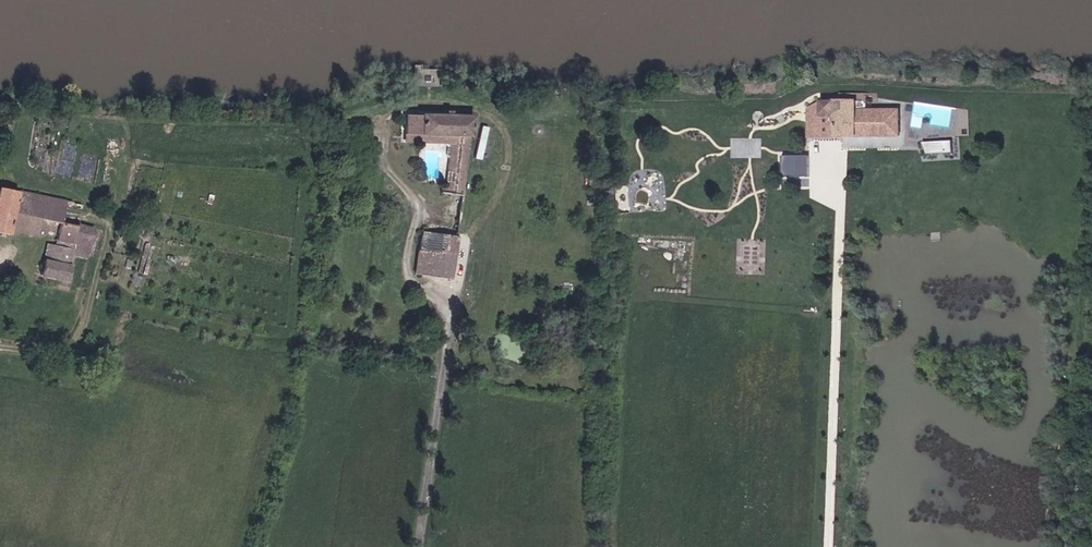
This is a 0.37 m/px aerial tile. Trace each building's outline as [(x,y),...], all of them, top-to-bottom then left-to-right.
[(856,138),(856,110),(856,101),(823,102),(823,120),(823,137),(856,138)] [(462,191),(471,113),(404,108),(402,127),(450,132),(449,140),(445,177),(438,176),(436,188),(462,191)] [(888,111),(856,110),(856,138),(888,138),(888,111)] [(823,137),(823,120),(811,120),(811,136),(823,137)] [(479,142),(489,143),(490,126),(481,125),(479,142)] [(450,132),(402,127),(401,136),(449,140),(450,132)] [(952,151),(952,140),(926,139),(925,151),(952,151)] [(814,154),(783,153),(782,174),(813,175),(814,154)] [(797,186),(813,185),(813,175),(797,176),(797,186)] [(0,176),(0,221),(8,223),(9,218),(12,202),(27,204),(31,183),(0,176)] [(12,202),(9,218),(23,221),(27,204),(12,202)] [(416,268),(450,274),(456,230),(421,224),(416,268)] [(63,260),(65,245),(67,234),(61,233),(59,239),(42,236),(37,267),(65,273),(67,261),(63,260)] [(65,245),(89,249),(93,239),(67,234),(65,245)]
